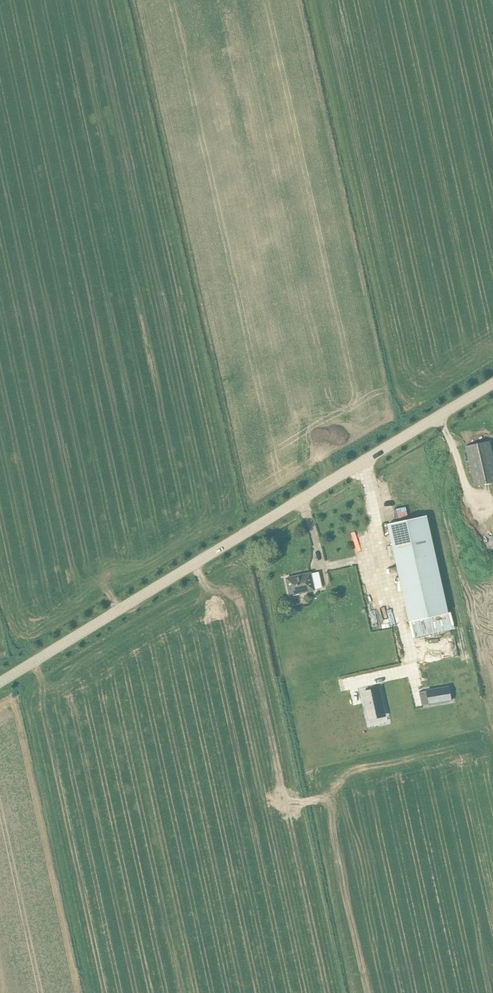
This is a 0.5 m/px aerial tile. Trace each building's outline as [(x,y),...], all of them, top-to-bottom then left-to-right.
[(232,398),(228,379),(217,381),(222,400),(232,398)] [(468,456),(475,486),(492,482),(492,456),(490,441),(466,446),(468,456)] [(427,515),(388,524),(410,622),(449,613),(427,515)] [(311,573),(286,578),(290,595),(315,590),(311,573)] [(454,678),(431,683),(433,692),(456,686),(454,678)] [(364,691),(369,714),(384,711),(379,688),(364,691)]
